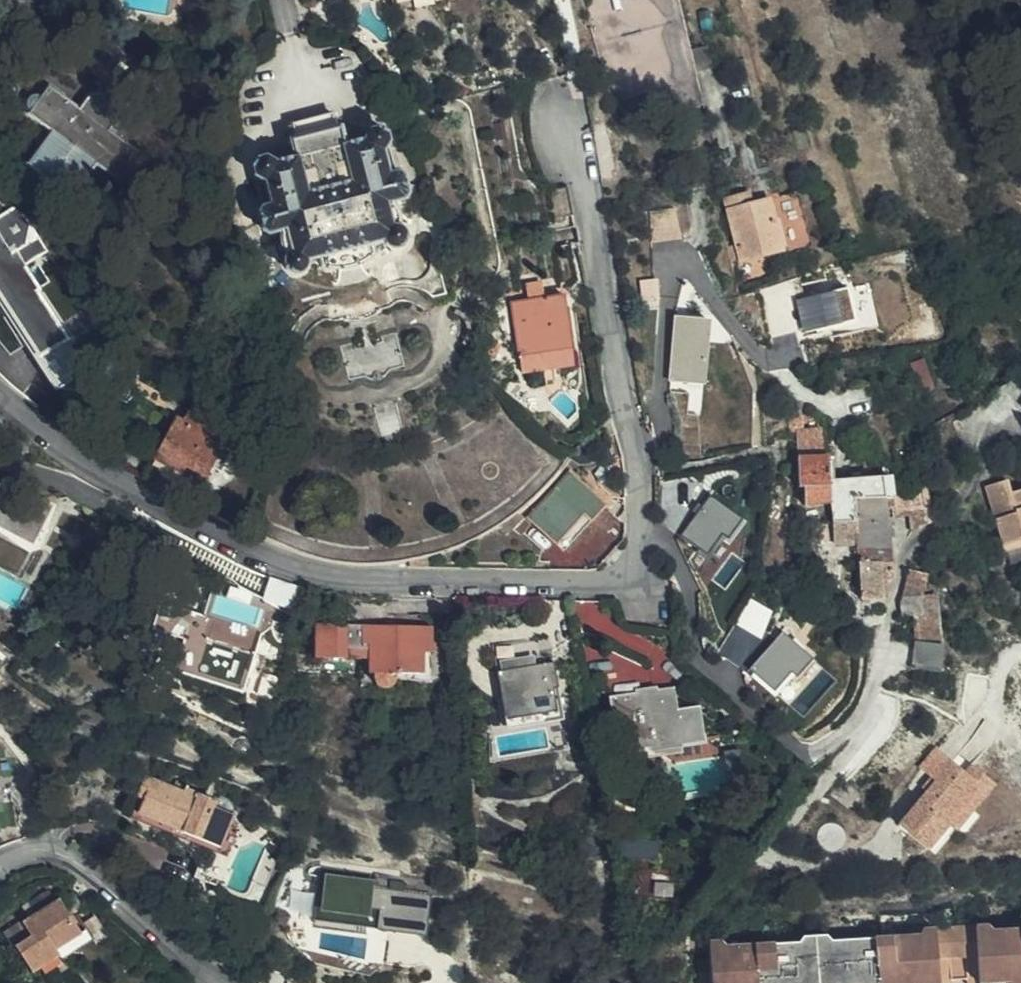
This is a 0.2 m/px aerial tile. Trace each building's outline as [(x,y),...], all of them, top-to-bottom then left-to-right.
[(136,154),(109,133),(115,123),(118,117),(118,112),(116,107),(99,92),(92,93),(86,98),(78,110),(47,88),(41,97),(38,95),(33,93),(29,95),(25,99),(25,105),(29,111),(26,116),(45,129),(23,162),(68,195),(90,164),(109,178),(117,181),(122,176),(130,177),(133,174),(133,170),(128,165),(136,154)] [(290,123),(294,140),(336,130),(332,113),(290,123)] [(294,140),(291,141),(295,159),(278,163),(270,157),(259,158),(253,166),(256,177),(266,182),(272,204),(264,205),(259,212),(263,230),(271,233),(287,230),(293,251),(289,256),(287,260),(286,265),(291,272),(296,273),(302,272),(306,268),(309,261),(322,258),(370,246),(383,244),(391,250),(397,250),(402,247),(404,243),(405,239),(404,234),(400,230),(398,229),(391,229),(385,203),(400,200),(405,193),(401,177),(394,173),(387,175),(382,151),(387,144),(387,135),(379,129),(369,130),(363,142),(344,144),(339,129),(336,130),(294,140)] [(746,263),(792,253),(780,198),(762,202),(759,191),(730,197),(746,263)] [(14,207),(0,217),(0,309),(55,393),(59,390),(85,373),(82,367),(70,349),(33,294),(35,292),(24,275),(27,272),(24,266),(44,252),(14,207)] [(661,240),(687,238),(683,208),(659,211),(661,240)] [(372,256),(370,246),(322,258),(325,268),(326,268),(327,269),(329,269),(330,269),(331,270),(333,270),(335,270),(337,270),(339,271),(341,271),(345,270),(346,270),(349,270),(350,269),(352,269),(355,268),(358,267),(360,265),(363,264),(366,262),(368,260),(370,258),(372,256)] [(742,264),(745,278),(796,268),(792,253),(746,263),(742,264)] [(796,268),(745,278),(749,294),(798,281),(796,268)] [(524,303),(539,301),(536,284),(522,286),(524,303)] [(803,331),(857,320),(850,285),(796,296),(803,331)] [(562,297),(539,301),(524,303),(510,306),(521,375),(573,366),(562,297)] [(707,384),(714,316),(675,313),(669,380),(707,384)] [(0,326),(0,355),(14,346),(0,326)] [(485,360),(493,362),(496,351),(488,349),(485,360)] [(266,405),(251,397),(246,407),(260,414),(266,405)] [(195,412),(190,409),(183,421),(188,423),(195,412)] [(202,483),(204,483),(212,468),(232,478),(244,456),(246,457),(253,444),(231,432),(224,444),(219,441),(226,429),(195,412),(188,423),(183,421),(176,417),(155,457),(166,463),(159,478),(194,497),(202,483)] [(231,432),(226,429),(219,441),(224,444),(231,432)] [(799,459),(799,483),(799,493),(800,512),(800,524),(813,523),(833,522),(853,521),(851,502),(886,498),(886,494),(893,493),(891,476),(831,480),(830,457),(827,458),(824,431),(810,432),(797,434),(799,459)] [(591,522),(605,507),(569,474),(550,493),(528,518),(556,545),(563,551),(591,522)] [(53,506),(3,482),(0,488),(0,567),(18,576),(53,506)] [(1014,499),(1010,486),(986,490),(1005,552),(1020,547),(1020,497),(1014,499)] [(681,531),(713,559),(746,519),(713,492),(681,531)] [(856,549),(891,548),(888,518),(887,505),(894,504),(894,497),(893,493),(886,494),(886,498),(851,502),(853,521),(833,522),(833,542),(855,543),(856,549)] [(917,496),(894,497),(894,504),(887,505),(888,518),(903,517),(906,536),(924,535),(917,496)] [(613,524),(605,507),(591,522),(563,551),(576,564),(613,524)] [(814,542),(833,542),(833,522),(813,523),(814,542)] [(1007,562),(1020,558),(1020,547),(1005,552),(1007,562)] [(893,577),(891,548),(856,549),(860,600),(874,599),(882,598),(881,579),(893,577)] [(904,571),(901,596),(920,597),(925,572),(904,571)] [(284,610),(291,588),(258,575),(251,597),(284,610)] [(227,602),(228,599),(212,594),(205,619),(221,623),(222,620),(211,616),(216,598),(227,602)] [(920,597),(901,596),(902,614),(902,615),(921,615),(920,597)] [(915,615),(913,642),(941,645),(945,597),(920,597),(921,615),(915,615)] [(756,648),(775,609),(754,598),(734,638),(756,648)] [(222,620),(221,623),(205,619),(192,616),(192,617),(185,639),(178,666),(246,685),(269,610),(228,599),(227,602),(264,612),(259,631),(222,620)] [(185,639),(192,617),(176,612),(169,635),(185,639)] [(597,649),(593,620),(576,622),(580,651),(597,649)] [(784,627),(748,670),(777,695),(814,652),(784,627)] [(432,658),(432,629),(317,628),(317,662),(369,664),(370,679),(429,680),(429,658),(432,658)] [(913,642),(911,667),(939,670),(941,645),(913,642)] [(499,677),(505,719),(559,711),(552,668),(499,677)] [(703,740),(696,710),(676,713),(671,690),(611,700),(619,747),(650,743),(651,749),(703,740)] [(559,711),(505,719),(507,727),(560,719),(559,711)] [(920,768),(932,777),(948,757),(937,748),(920,768)] [(948,757),(932,777),(938,783),(931,793),(928,791),(900,825),(929,849),(950,823),(947,821),(962,803),(965,805),(982,785),(966,772),(948,757)] [(972,764),(966,772),(982,785),(965,805),(962,803),(947,821),(950,823),(958,830),(995,784),(972,764)] [(217,847),(232,815),(213,806),(215,800),(185,787),(186,784),(174,779),(171,786),(141,773),(132,794),(142,799),(136,813),(217,847)] [(932,777),(923,787),(928,791),(931,793),(938,783),(932,777)] [(844,779),(831,795),(848,809),(861,794),(844,779)] [(10,790),(9,780),(0,781),(0,791),(10,790)] [(218,885),(225,869),(199,858),(193,875),(218,885)] [(322,861),(317,900),(369,906),(368,919),(423,927),(424,924),(436,925),(441,893),(448,893),(449,882),(431,880),(430,875),(322,861)] [(34,937),(19,946),(33,969),(61,952),(55,941),(77,928),(72,919),(61,900),(25,922),(34,937)] [(369,906),(317,900),(315,913),(368,919),(369,906)] [(55,941),(61,952),(64,957),(95,939),(81,914),(72,919),(77,928),(55,941)] [(989,926),(983,921),(934,925),(916,926),(911,933),(835,940),(831,934),(807,936),(802,942),(722,948),(717,943),(706,944),(707,963),(709,982),(946,982),(946,978),(954,978),(960,977),(961,982),(983,981),(985,982),(1020,982),(1020,924),(989,926)] [(707,963),(697,964),(699,982),(709,982),(707,963)]
